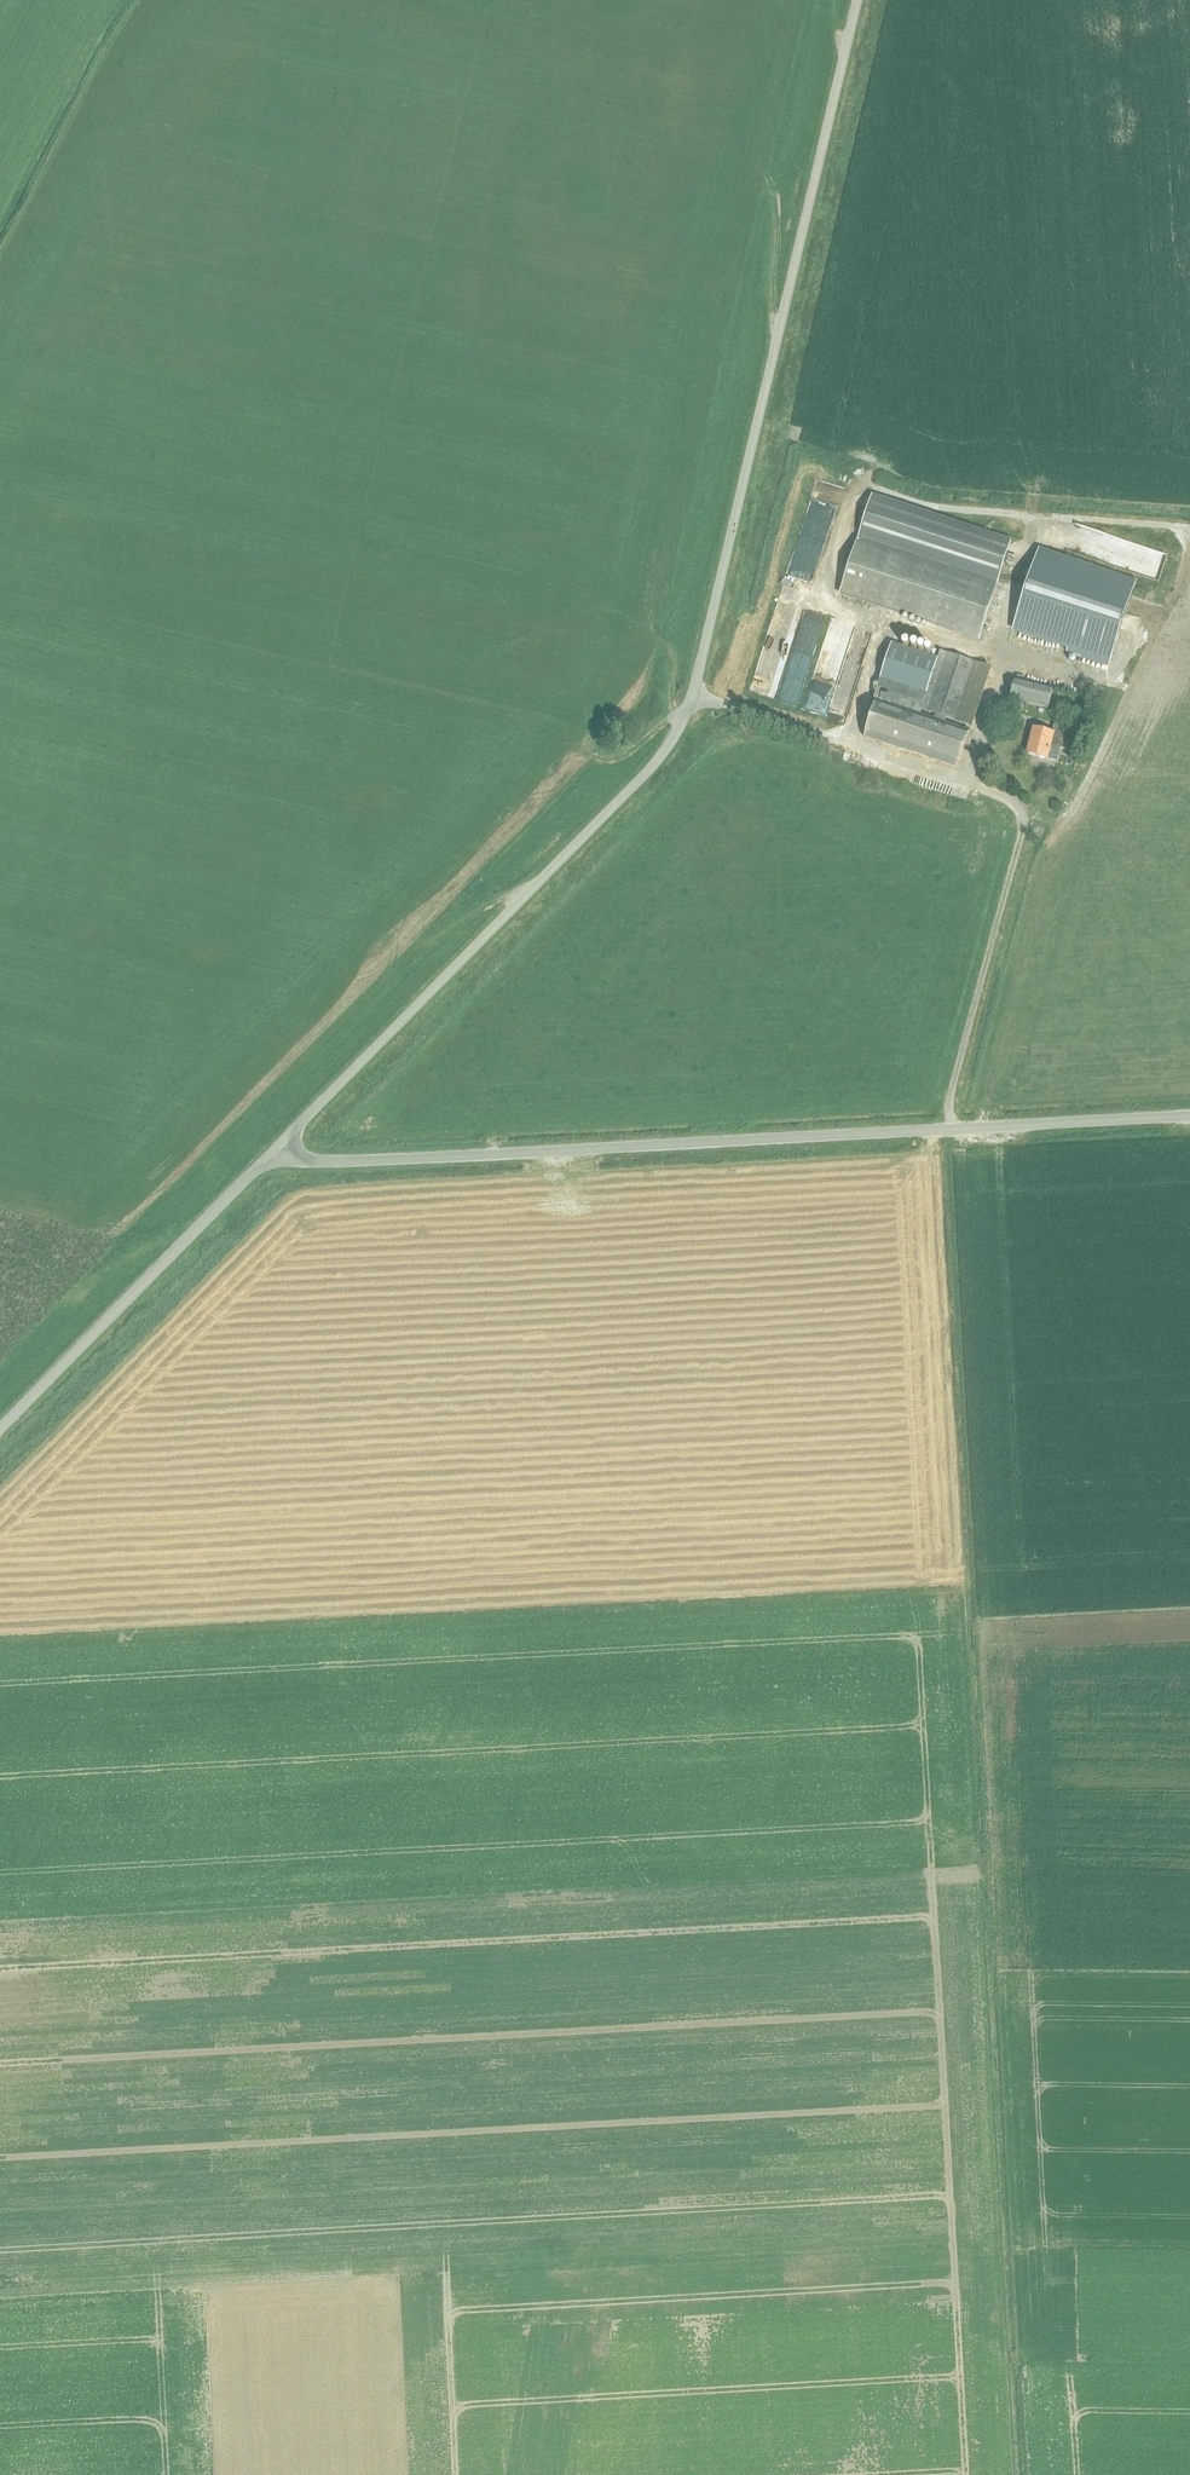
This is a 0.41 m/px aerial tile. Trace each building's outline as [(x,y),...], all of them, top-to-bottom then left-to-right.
[(826,503),(834,486),(815,478),(808,495),(826,503)] [(1010,546),(870,502),(840,595),(980,640),(1010,546)] [(803,521),(797,544),(815,549),(821,526),(803,521)] [(1128,609),(1136,583),(1040,550),(1022,604),(1014,630),(1046,640),(1068,648),(1067,652),(1097,662),(1109,666),(1126,615),(1128,609)] [(777,589),(787,591),(789,582),(779,580),(777,589)] [(865,737),(958,768),(970,731),(944,723),(946,718),(972,727),(990,668),(974,663),(940,652),(938,660),(892,644),(874,700),(877,700),(865,737)] [(1048,709),(1053,689),(1016,680),(1011,700),(1048,709)] [(1034,729),(1028,754),(1048,759),(1051,746),(1069,750),(1075,728),(1055,723),(1053,734),(1034,729)]
